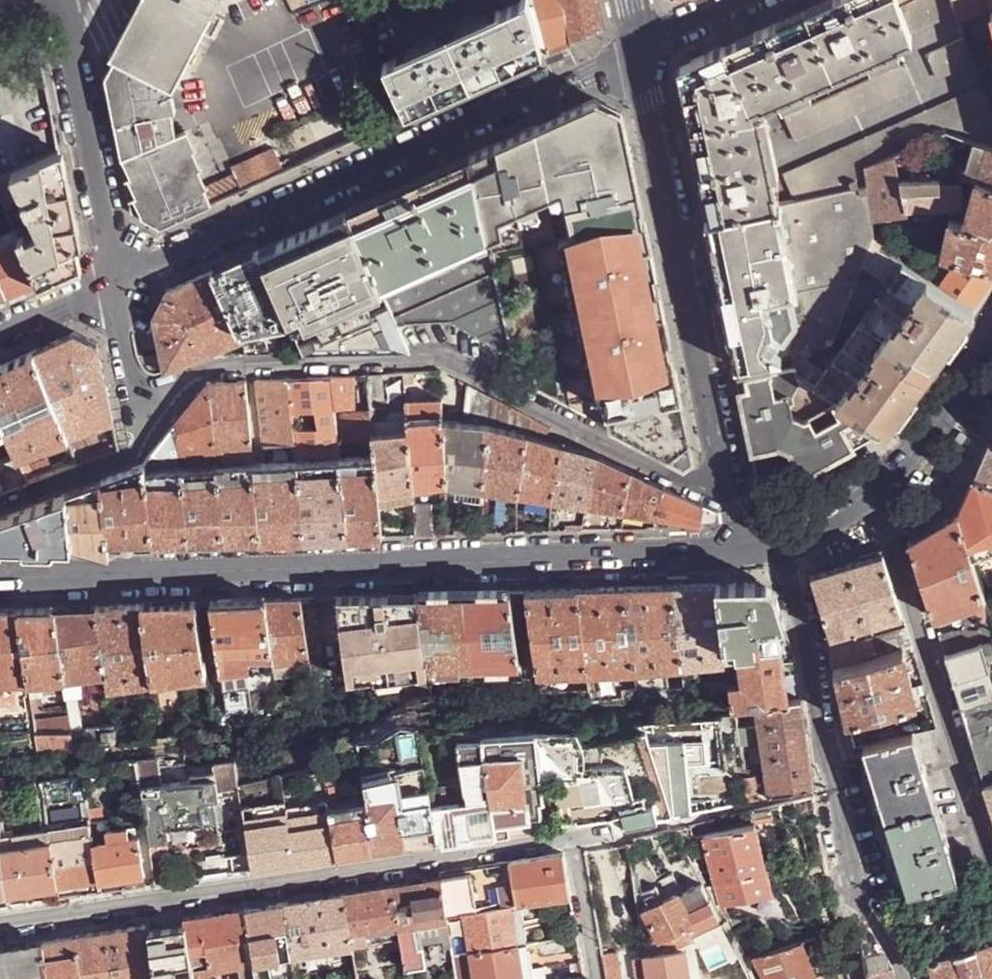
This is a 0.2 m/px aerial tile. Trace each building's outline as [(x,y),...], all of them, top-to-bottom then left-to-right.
[(221,0),(142,0),(112,56),(117,58),(174,88),(221,0)] [(534,0),(524,0),(489,15),(385,62),(393,79),(407,113),(424,106),(512,66),(547,50),(534,0)] [(564,0),(534,0),(547,50),(548,54),(573,43),(564,0)] [(573,43),(606,29),(600,0),(564,0),(573,43)] [(884,0),(834,0),(781,24),(780,20),(756,31),(758,35),(741,42),(740,38),(738,39),(768,104),(902,44),(884,0)] [(785,174),(984,84),(976,61),(938,77),(928,53),(968,36),(966,30),(961,16),(959,10),(955,0),(884,0),(902,44),(768,104),(760,107),(762,114),(777,191),(774,191),(777,204),(796,201),(785,174)] [(780,20),(781,24),(834,0),(826,0),(803,10),(780,20)] [(959,10),(961,16),(971,13),(991,8),(991,0),(955,0),(959,10)] [(971,13),(961,16),(966,30),(975,27),(971,13)] [(756,31),(740,38),(741,42),(758,35),(756,31)] [(968,36),(928,53),(938,77),(976,61),(973,51),(968,36)] [(726,45),(754,106),(757,111),(762,114),(760,107),(768,104),(738,39),(731,42),(726,45)] [(710,216),(777,204),(774,191),(777,191),(762,114),(757,111),(754,106),(726,45),(694,58),(689,62),(678,67),(684,86),(688,111),(695,141),(697,141),(699,158),(698,158),(703,183),(704,182),(708,200),(707,200),(710,216)] [(174,88),(117,58),(108,75),(117,121),(173,110),(178,109),(174,88)] [(374,88),(391,125),(409,117),(407,113),(393,79),(374,88)] [(984,84),(785,174),(796,201),(800,200),(868,187),(866,175),(893,161),(946,134),(991,117),(991,105),(990,101),(987,91),(985,85),(984,84)] [(514,354),(519,376),(643,442),(642,444),(685,465),(688,464),(690,464),(692,462),(693,459),(624,110),(595,95),(546,118),(472,151),(488,233),(514,354)] [(60,150),(52,109),(0,133),(0,177),(60,150)] [(177,132),(173,110),(117,121),(135,214),(165,227),(216,204),(209,186),(189,130),(177,132)] [(946,134),(953,136),(975,141),(991,147),(991,117),(946,134)] [(278,137),(291,170),(330,153),(316,121),(278,137)] [(975,141),(973,151),(966,176),(967,176),(966,177),(977,180),(991,184),(991,147),(975,141)] [(241,173),(247,190),(290,171),(279,148),(238,166),(241,173)] [(3,203),(29,192),(46,230),(21,241),(34,271),(60,260),(66,272),(79,245),(60,150),(0,177),(0,197),(3,203)] [(444,164),(348,207),(372,262),(398,320),(451,317),(514,354),(488,233),(472,151),(444,164)] [(893,161),(866,175),(868,187),(874,219),(885,218),(909,216),(907,211),(901,185),(895,162),(893,161)] [(920,182),(901,185),(907,211),(964,207),(963,182),(962,175),(941,171),(941,180),(931,182),(931,178),(920,179),(920,182)] [(241,173),(209,186),(216,204),(247,190),(241,173)] [(991,221),(991,184),(977,180),(969,214),(991,221)] [(868,187),(800,200),(796,201),(777,204),(710,216),(709,217),(713,236),(715,235),(722,271),(721,271),(729,310),(792,295),(861,278),(866,265),(874,245),(878,235),(874,219),(868,187)] [(14,228),(21,241),(46,230),(29,192),(3,203),(14,228)] [(348,207),(261,246),(286,302),(293,321),(306,351),(409,346),(398,320),(372,262),(348,207)] [(969,214),(966,223),(991,231),(991,221),(969,214)] [(885,218),(874,219),(878,235),(887,237),(885,218)] [(966,223),(953,219),(953,222),(951,221),(943,253),(958,258),(991,267),(991,231),(966,223)] [(0,235),(0,282),(7,297),(23,291),(39,284),(34,271),(21,241),(14,228),(0,235)] [(874,245),(866,265),(889,283),(904,263),(874,245)] [(215,267),(242,329),(293,321),(286,302),(261,246),(239,256),(215,267)] [(991,281),(991,267),(958,258),(943,285),(975,305),(986,289),(991,281)] [(34,271),(39,284),(66,272),(60,260),(34,271)] [(863,320),(884,334),(926,275),(904,263),(889,283),(877,300),(873,305),(863,320)] [(155,315),(165,371),(203,355),(246,338),(242,329),(215,267),(169,288),(165,295),(155,315)] [(954,334),(975,305),(943,285),(926,275),(884,334),(930,367),(954,334)] [(729,310),(741,363),(783,355),(784,356),(795,354),(812,351),(834,346),(849,310),(861,278),(792,295),(729,310)] [(873,297),(869,302),(873,305),(877,300),(873,297)] [(884,334),(863,320),(826,371),(817,384),(839,397),(884,334)] [(35,349),(69,437),(115,420),(99,343),(76,331),(69,334),(47,344),(35,349)] [(910,395),(930,367),(884,334),(839,397),(841,399),(887,427),(910,395)] [(8,427),(19,455),(20,456),(69,437),(35,349),(25,353),(0,365),(0,407),(8,427)] [(817,384),(826,371),(809,361),(809,357),(813,355),(812,351),(795,354),(798,367),(799,374),(803,376),(817,384)] [(796,480),(855,447),(832,405),(805,420),(793,414),(791,401),(795,400),(793,394),(803,376),(799,374),(798,367),(739,378),(754,451),(758,474),(763,473),(763,477),(765,477),(768,482),(773,484),(780,482),(780,484),(783,482),(786,486),(796,480)] [(388,419),(384,372),(369,373),(372,404),(372,411),(373,421),(388,419)] [(353,374),(332,375),(335,407),(355,406),(353,383),(353,374)] [(332,375),(290,377),(297,444),(298,459),(298,460),(341,458),(341,456),(335,407),(332,375)] [(290,377),(258,379),(263,446),(297,444),(290,377)] [(248,379),(212,381),(217,449),(253,447),(248,382),(248,379)] [(210,381),(177,422),(180,451),(217,449),(212,381),(210,381)] [(493,398),(468,384),(463,423),(491,424),(493,398)] [(510,406),(493,398),(491,424),(506,428),(510,406)] [(442,413),(441,399),(407,401),(408,419),(409,422),(442,420),(442,413)] [(841,399),(832,405),(855,447),(862,443),(881,432),(887,427),(841,399)] [(373,421),(372,411),(368,412),(343,415),(345,443),(356,443),(356,456),(376,454),(374,433),(373,421)] [(534,418),(519,411),(513,430),(530,434),(534,418)] [(552,428),(534,418),(530,434),(548,440),(552,428)] [(388,419),(373,421),(374,433),(389,431),(388,420),(388,419)] [(408,419),(388,420),(389,431),(409,430),(409,422),(408,419)] [(442,420),(409,422),(409,430),(414,488),(445,483),(443,422),(442,420)] [(177,422),(151,453),(180,451),(177,422)] [(463,423),(443,422),(445,483),(454,485),(484,489),(491,424),(463,423)] [(506,428),(491,424),(484,489),(516,494),(530,434),(513,430),(506,428)] [(8,427),(1,430),(13,458),(19,455),(8,427)] [(376,454),(380,495),(414,488),(409,430),(389,431),(374,433),(376,454)] [(548,440),(530,434),(516,494),(551,499),(563,445),(548,440)] [(974,477),(991,485),(991,486),(991,443),(989,443),(981,460),(974,477)] [(563,445),(551,499),(587,505),(597,455),(563,445)] [(356,456),(341,456),(341,458),(349,537),(364,536),(383,536),(381,504),(380,495),(376,454),(356,456)] [(600,456),(597,455),(587,505),(623,511),(631,471),(600,456)] [(331,537),(349,537),(341,458),(298,460),(305,538),(331,537)] [(298,459),(254,462),(261,540),(284,539),(305,538),(298,460),(298,459)] [(145,462),(103,479),(109,545),(110,544),(129,544),(154,543),(147,468),(146,461),(145,462)] [(254,462),(218,464),(226,541),(241,540),(261,540),(254,462)] [(218,464),(183,467),(189,542),(207,541),(226,541),(218,464)] [(183,467),(147,468),(154,543),(172,543),(189,542),(183,467)] [(664,486),(631,471),(623,511),(657,516),(664,486)] [(958,512),(975,563),(991,558),(991,486),(991,485),(974,477),(967,493),(958,512)] [(103,479),(67,493),(73,546),(74,547),(89,551),(110,558),(110,544),(109,545),(103,479)] [(484,489),(454,485),(454,498),(485,502),(484,489)] [(704,506),(664,486),(657,516),(679,520),(701,524),(704,506)] [(380,495),(381,504),(414,497),(414,488),(380,495)] [(0,517),(0,540),(1,543),(4,545),(31,546),(73,546),(67,493),(0,517)] [(424,502),(414,502),(417,534),(426,534),(435,534),(433,501),(424,502)] [(911,539),(935,616),(985,599),(975,563),(958,512),(937,524),(911,539)] [(884,551),(848,562),(867,624),(875,622),(903,613),(884,551)] [(812,573),(831,635),(867,624),(848,562),(812,573)] [(730,687),(732,707),(738,706),(757,705),(791,700),(780,623),(785,623),(775,595),(755,582),(737,583),(717,584),(720,609),(725,653),(738,652),(740,666),(742,685),(730,687)] [(673,586),(683,669),(697,667),(727,663),(725,653),(720,609),(717,584),(695,585),(673,586)] [(625,587),(636,674),(668,671),(683,669),(673,586),(651,586),(625,587)] [(588,673),(588,678),(636,674),(625,587),(602,588),(578,589),(588,673)] [(553,589),(528,590),(531,613),(538,674),(588,673),(578,589),(553,589)] [(509,591),(513,616),(520,615),(531,613),(528,590),(519,591),(509,591)] [(464,593),(471,663),(518,660),(514,619),(513,616),(509,591),(486,592),(464,593)] [(418,594),(426,665),(471,663),(464,593),(439,594),(418,594)] [(378,596),(386,669),(401,667),(426,665),(418,594),(396,595),(378,596)] [(336,597),(345,674),(369,671),(386,669),(378,596),(356,597),(336,597)] [(315,598),(301,599),(308,658),(309,670),(325,668),(315,598)] [(266,600),(274,663),(308,658),(301,599),(281,600),(266,600)] [(212,602),(222,670),(228,670),(249,667),(274,663),(266,600),(242,601),(212,602)] [(143,605),(153,683),(206,676),(196,603),(166,604),(143,605)] [(121,605),(97,606),(105,674),(108,689),(108,690),(122,688),(132,687),(153,683),(143,605),(121,605)] [(64,677),(65,679),(80,677),(105,674),(97,606),(73,608),(56,609),(64,677)] [(29,682),(19,609),(0,610),(0,683),(29,682)] [(19,609),(29,682),(39,681),(64,677),(56,609),(36,609),(19,609)] [(976,625),(981,642),(991,639),(991,620),(976,625)] [(875,622),(867,624),(870,633),(870,636),(878,633),(875,622)] [(785,623),(780,623),(791,700),(802,698),(798,664),(785,623)] [(867,624),(831,635),(833,644),(870,633),(867,624)] [(878,633),(870,636),(877,657),(904,649),(913,646),(907,625),(878,633)] [(835,669),(877,657),(870,636),(870,633),(833,644),(835,669)] [(981,642),(989,669),(991,668),(991,639),(981,642)] [(946,654),(986,783),(991,781),(991,679),(989,669),(981,642),(946,654)] [(877,657),(835,669),(847,721),(915,701),(912,689),(904,649),(877,657)] [(308,658),(274,663),(275,674),(309,670),(308,658)] [(518,660),(471,663),(473,684),(521,682),(518,660)] [(249,667),(249,677),(275,674),(274,663),(249,667)] [(471,663),(426,665),(429,685),(473,684),(471,663)] [(740,666),(727,667),(729,683),(730,687),(742,685),(740,666)] [(401,667),(386,669),(388,683),(391,707),(406,699),(401,667)] [(386,669),(369,671),(371,687),(388,683),(386,669)] [(683,669),(668,671),(670,690),(685,688),(683,669)] [(588,673),(538,674),(539,681),(538,681),(539,692),(540,694),(590,693),(588,678),(588,673)] [(105,674),(80,677),(81,692),(108,689),(105,674)] [(80,677),(65,679),(67,695),(77,694),(81,692),(80,677)] [(699,687),(685,688),(686,698),(688,719),(720,716),(733,713),(732,707),(730,687),(729,683),(704,687),(699,687)] [(925,685),(912,689),(915,701),(917,709),(931,705),(925,685)] [(278,692),(252,695),(254,711),(280,708),(278,692)] [(70,730),(71,732),(82,730),(77,694),(67,695),(68,705),(68,713),(69,718),(70,730)] [(686,698),(639,703),(640,718),(641,724),(641,725),(688,719),(686,698)] [(791,700),(757,705),(759,724),(762,742),(763,751),(808,744),(802,698),(791,700)] [(119,703),(110,704),(112,713),(120,712),(119,703)] [(736,713),(741,744),(743,744),(741,726),(738,706),(732,707),(733,713),(736,713)] [(195,707),(180,709),(181,719),(196,717),(195,707)] [(291,708),(280,709),(282,724),(293,725),(291,708)] [(36,732),(34,732),(35,748),(72,746),(72,741),(71,732),(70,730),(69,718),(68,713),(33,717),(36,732)] [(315,716),(307,718),(308,727),(317,728),(315,716)] [(759,724),(741,726),(743,744),(762,742),(759,724)] [(72,746),(72,748),(78,748),(78,745),(103,743),(115,742),(114,734),(113,726),(82,730),(71,732),(72,741),(72,746)] [(478,726),(471,726),(472,737),(485,735),(486,735),(485,726),(478,726)] [(493,809),(494,824),(507,823),(541,817),(540,804),(543,803),(541,782),(540,767),(536,731),(527,731),(486,735),(485,735),(493,809)] [(548,731),(536,731),(540,767),(583,768),(583,757),(576,756),(576,743),(548,742),(548,731)] [(576,731),(548,731),(548,742),(576,743),(576,731)] [(915,732),(865,745),(883,804),(889,825),(894,842),(909,891),(959,877),(915,732)] [(472,737),(460,738),(469,812),(493,809),(485,735),(472,737)] [(808,744),(763,751),(765,770),(767,780),(768,791),(769,797),(776,795),(813,787),(808,744)] [(216,776),(236,763),(217,766),(216,764),(189,768),(188,762),(163,765),(162,756),(137,760),(141,786),(161,784),(216,776)] [(236,763),(216,776),(222,820),(243,817),(241,803),(236,763)] [(396,765),(362,771),(362,777),(397,770),(396,765)] [(423,767),(397,770),(402,803),(428,799),(423,767)] [(397,770),(362,777),(366,802),(373,852),(392,849),(404,847),(398,804),(402,803),(397,770)] [(744,776),(739,777),(741,779),(746,803),(759,800),(756,781),(755,775),(748,776),(744,776)] [(216,776),(161,784),(166,827),(222,820),(216,776)] [(161,784),(141,786),(151,855),(161,853),(159,847),(168,846),(166,827),(161,784)] [(285,798),(241,803),(243,817),(248,852),(251,870),(266,868),(284,865),(294,864),(287,815),(286,807),(285,798)] [(402,803),(398,804),(404,847),(434,843),(432,827),(430,817),(429,805),(428,799),(402,803)] [(329,801),(286,807),(287,815),(330,808),(329,803),(329,801)] [(366,802),(340,807),(340,802),(329,803),(330,808),(331,823),(337,858),(356,855),(373,852),(366,802)] [(436,804),(429,805),(430,817),(438,815),(436,804)] [(658,806),(625,813),(626,816),(628,830),(661,824),(658,806)] [(330,808),(287,815),(294,864),(307,862),(302,828),(331,823),(330,808)] [(493,809),(469,812),(473,842),(476,842),(495,838),(494,824),(493,809)] [(102,820),(101,810),(89,812),(91,821),(102,820)] [(438,815),(430,817),(432,827),(441,826),(439,816),(438,815)] [(92,834),(93,842),(132,836),(130,826),(104,830),(102,820),(91,821),(91,823),(92,834)] [(712,869),(720,904),(772,891),(765,863),(754,821),(703,834),(712,869)] [(91,823),(48,830),(50,842),(92,834),(91,823)] [(331,823),(302,828),(307,862),(337,858),(331,823)] [(507,823),(494,824),(495,838),(509,836),(507,823)] [(691,824),(674,828),(702,877),(701,872),(691,824)] [(441,826),(432,827),(434,843),(435,843),(439,847),(447,846),(444,826),(441,826)] [(42,831),(1,838),(3,849),(50,842),(48,830),(42,831)] [(92,834),(50,842),(57,886),(79,883),(100,880),(93,842),(92,834)] [(132,836),(93,842),(100,880),(128,876),(144,874),(139,836),(132,836)] [(50,842),(3,849),(3,851),(6,873),(7,880),(9,895),(30,891),(57,886),(50,842)] [(219,857),(221,875),(251,870),(248,852),(219,857)] [(563,852),(508,860),(516,904),(521,902),(570,896),(563,852)] [(472,866),(439,871),(440,876),(446,913),(462,911),(511,904),(516,904),(508,860),(472,866)] [(400,932),(405,968),(426,964),(422,939),(443,936),(444,943),(451,942),(446,913),(440,876),(415,880),(391,884),(398,922),(400,932)] [(11,906),(9,895),(7,880),(2,881),(0,881),(0,908),(2,907),(11,906)] [(704,881),(680,893),(695,921),(693,921),(695,926),(720,914),(716,905),(704,881)] [(370,887),(343,892),(350,930),(369,928),(398,922),(391,884),(370,887)] [(650,905),(643,908),(650,922),(640,927),(643,945),(658,938),(662,936),(686,924),(686,925),(693,921),(695,921),(680,893),(679,890),(663,898),(656,885),(643,892),(650,905)] [(313,896),(284,901),(293,955),(352,946),(352,943),(350,930),(343,892),(313,896)] [(272,903),(244,907),(253,962),(271,959),(293,955),(284,901),(272,903)] [(516,904),(511,904),(517,944),(519,943),(527,942),(521,902),(516,904)] [(511,904),(462,911),(469,951),(517,944),(511,904)] [(198,915),(184,917),(186,924),(190,952),(206,950),(209,969),(238,964),(253,962),(244,907),(233,909),(198,915)] [(686,925),(692,936),(723,920),(723,919),(720,914),(695,926),(693,921),(686,925)] [(398,922),(369,928),(370,938),(400,932),(398,922)] [(82,978),(156,978),(148,930),(147,924),(111,929),(75,935),(82,978)] [(148,930),(156,978),(194,978),(193,972),(190,952),(186,924),(166,927),(148,930)] [(686,924),(662,936),(667,947),(678,941),(679,943),(692,936),(686,925),(686,924)] [(868,935),(864,925),(857,927),(858,931),(860,938),(868,935)] [(350,930),(352,943),(371,939),(370,938),(369,928),(350,930)] [(50,978),(82,978),(75,935),(61,937),(43,940),(50,978)] [(860,938),(861,948),(862,953),(867,978),(884,978),(891,978),(892,978),(894,978),(868,935),(860,938)] [(811,937),(801,940),(814,973),(824,969),(811,937)] [(43,940),(17,944),(0,947),(0,978),(50,978),(43,940)] [(753,958),(762,978),(798,978),(802,977),(814,973),(801,940),(763,954),(753,958)] [(519,943),(525,978),(533,978),(531,970),(527,942),(519,943)] [(469,951),(474,978),(525,978),(519,943),(517,944),(469,951)] [(931,962),(936,978),(991,978),(991,943),(931,962)] [(352,946),(293,955),(295,971),(296,975),(355,965),(352,946)] [(683,951),(618,959),(617,951),(600,953),(604,978),(687,978),(683,951)] [(293,955),(271,959),(273,975),(295,971),(293,955)] [(271,959),(253,962),(256,978),(273,975),(271,959)] [(238,964),(240,978),(256,978),(253,962),(238,964)] [(531,970),(533,978),(542,978),(539,969),(531,970)] [(193,972),(194,978),(211,978),(211,977),(203,970),(193,972)]
